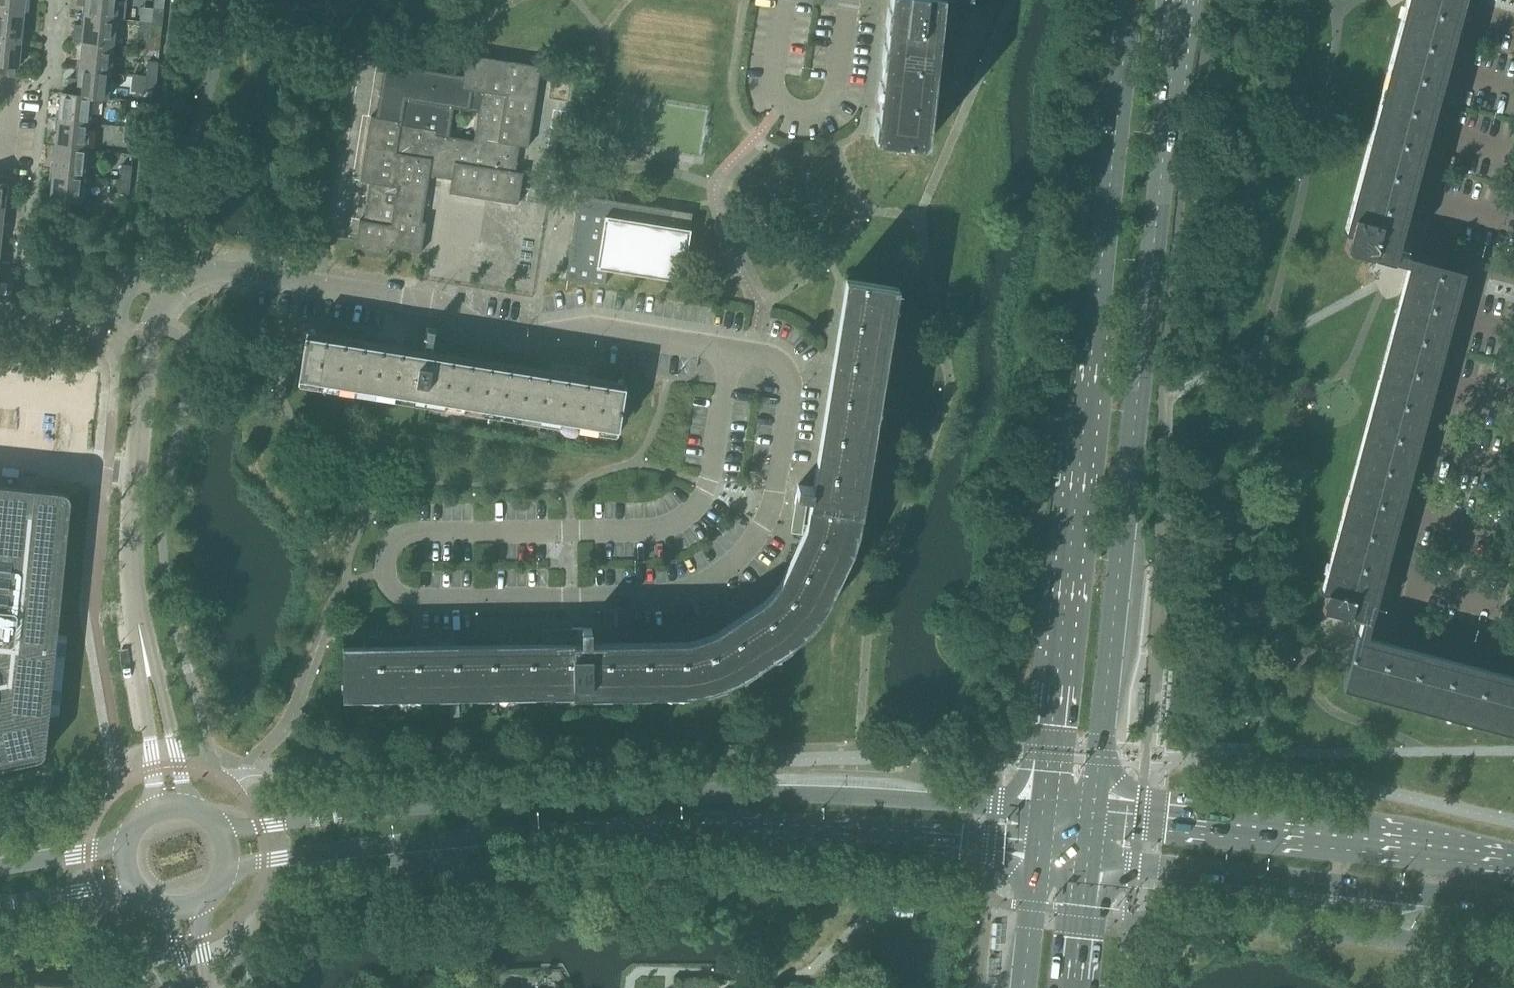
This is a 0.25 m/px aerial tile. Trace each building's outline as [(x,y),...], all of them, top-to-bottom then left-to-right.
[(25,13),(27,0),(0,0),(0,10),(25,13)] [(78,4),(87,5),(86,15),(117,18),(125,19),(127,0),(78,0),(78,4)] [(153,22),(163,23),(165,8),(166,0),(156,0),(155,7),(153,22)] [(878,136),(927,142),(942,0),(893,0),(878,136)] [(1346,229),(1345,229),(1344,231),(1350,232),(1345,248),(1388,260),(1397,228),(1402,230),(1403,227),(1402,227),(1463,0),(1407,0),(1346,229)] [(23,39),(25,13),(0,10),(0,36),(23,39)] [(76,25),(74,41),(83,41),(115,45),(117,18),(86,15),(85,26),(76,25)] [(153,22),(151,48),(161,49),(162,37),(163,23),(153,22)] [(23,39),(0,36),(0,73),(15,75),(16,66),(20,66),(23,39)] [(83,41),(81,68),(112,71),(115,45),(83,41)] [(374,182),(372,196),(368,196),(365,219),(361,219),(356,250),(357,250),(357,249),(388,254),(388,255),(389,255),(391,246),(421,251),(421,252),(422,252),(427,221),(423,221),(430,174),(452,178),(450,192),(451,192),(451,191),(514,201),(514,202),(519,203),(524,172),(516,171),(519,157),(508,155),(510,143),(529,146),(529,145),(528,145),(541,66),(542,67),(542,65),(512,61),(512,62),(473,56),(473,54),(468,54),(465,77),(387,64),(387,63),(386,62),(381,94),(382,94),(378,116),(372,115),(372,116),(362,179),(361,180),(374,182)] [(149,60),(148,74),(158,76),(159,61),(149,60)] [(70,77),(69,92),(78,93),(78,94),(93,96),(93,97),(109,99),(109,97),(112,71),(81,68),(80,78),(70,77)] [(158,76),(148,74),(146,89),(156,90),(158,76)] [(62,91),(59,119),(91,122),(93,97),(93,96),(78,94),(78,93),(69,92),(62,91)] [(128,111),(127,126),(137,127),(138,112),(128,111)] [(59,119),(57,145),(88,148),(91,122),(59,119)] [(137,127),(127,126),(125,140),(135,141),(137,127)] [(57,145),(54,171),(85,175),(88,148),(57,145)] [(123,164),(121,178),(132,179),(133,165),(123,164)] [(85,175),(54,171),(51,198),(83,202),(85,175)] [(132,179),(121,178),(120,193),(130,194),(132,179)] [(5,210),(8,183),(0,182),(0,210),(5,210)] [(566,278),(606,285),(608,268),(682,280),(684,281),(692,229),(691,228),(693,212),(651,206),(650,207),(581,196),(581,194),(580,194),(575,222),(581,223),(577,245),(572,244),(566,278)] [(1413,256),(1410,266),(1323,589),(1322,589),(1322,591),(1327,592),(1323,608),(1354,616),(1353,617),(1353,618),(1354,619),(1363,622),(1364,622),(1365,621),(1365,620),(1366,620),(1374,588),(1380,590),(1380,587),(1464,272),(1465,272),(1466,270),(1413,256)] [(808,529),(784,580),(823,608),(828,601),(850,554),(858,531),(898,286),(849,278),(847,293),(816,486),(799,484),(798,493),(796,503),(801,504),(798,522),(808,524),(810,524),(808,529)] [(425,336),(425,337),(414,336),(412,346),(404,345),(404,346),(308,331),(300,383),(427,403),(428,397),(619,427),(619,429),(620,429),(627,386),(625,386),(625,387),(435,357),(438,338),(436,338),(438,328),(428,327),(426,336),(425,336)] [(451,417),(450,423),(460,425),(462,415),(456,414),(451,417)] [(39,759),(40,759),(42,758),(43,757),(44,756),(45,755),(46,753),(47,752),(47,750),(50,718),(59,634),(72,503),(72,501),(72,499),(71,498),(71,496),(70,495),(69,494),(67,493),(66,492),(64,491),(63,491),(0,485),(0,768),(39,759)] [(823,608),(784,580),(781,584),(768,599),(764,602),(717,633),(712,636),(693,641),(689,642),(593,643),(593,627),(584,627),(573,627),(573,632),(554,632),(555,643),(555,645),(497,645),(497,650),(345,652),(345,645),(344,645),(345,698),(346,698),(346,692),(499,689),(499,694),(689,691),(708,688),(726,682),(743,674),(791,643),(805,631),(818,616),(823,608)] [(1358,633),(1344,687),(1345,688),(1346,686),(1513,732),(1513,676),(1359,635),(1360,634),(1358,633)] [(460,705),(450,705),(450,716),(460,716),(460,705)] [(380,984),(381,975),(371,973),(369,982),(380,984)] [(681,987),(695,987),(695,980),(682,980),(681,987)]
